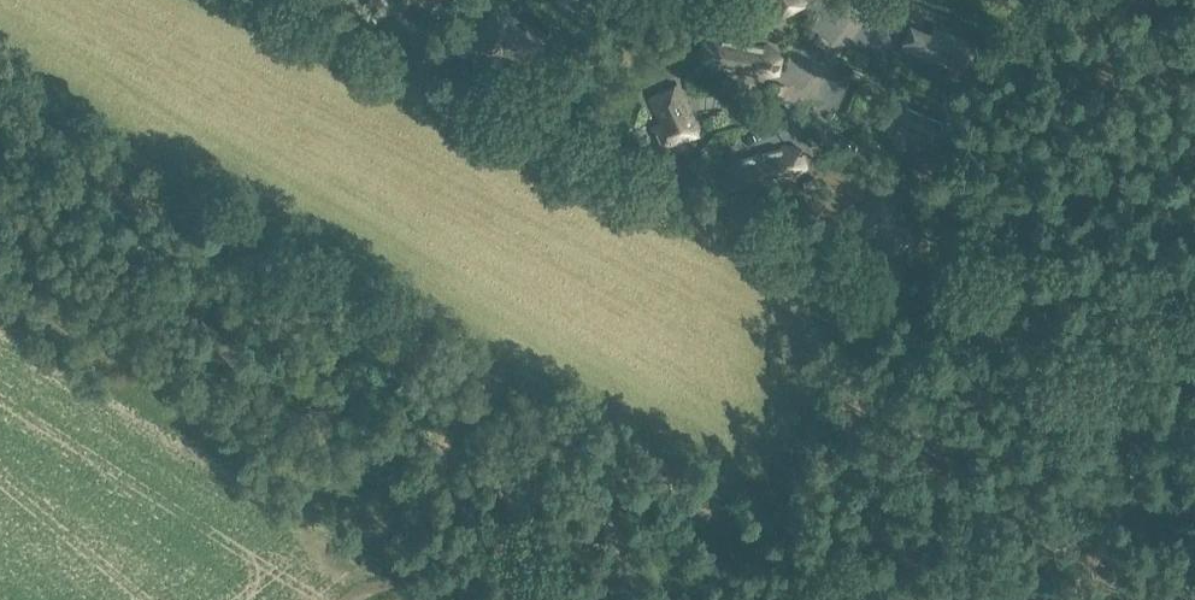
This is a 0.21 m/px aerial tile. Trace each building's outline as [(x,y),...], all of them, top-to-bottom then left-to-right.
[(400,8),(409,0),(392,0),(400,8)] [(779,17),(804,3),(803,0),(769,0),(779,17)] [(435,2),(430,14),(440,18),(445,6),(435,2)] [(482,38),(477,46),(495,58),(500,50),(524,65),(539,41),(495,12),(479,36),(482,38)] [(911,27),(903,47),(964,72),(975,45),(934,29),(931,36),(911,27)] [(818,33),(812,42),(823,50),(830,41),(818,33)] [(718,38),(713,67),(763,76),(777,71),(780,57),(769,47),(718,38)] [(858,52),(853,61),(865,67),(869,58),(858,52)] [(853,67),(849,77),(861,82),(865,73),(853,67)] [(677,86),(651,98),(662,123),(653,127),(662,147),(671,143),(672,146),(699,134),(677,86)] [(903,105),(891,132),(938,152),(953,150),(959,137),(950,125),(903,105)] [(786,147),(737,160),(744,189),(794,175),(804,165),(800,151),(786,147)] [(888,167),(879,173),(886,184),(895,178),(888,167)] [(816,178),(803,181),(805,191),(818,188),(816,178)]
